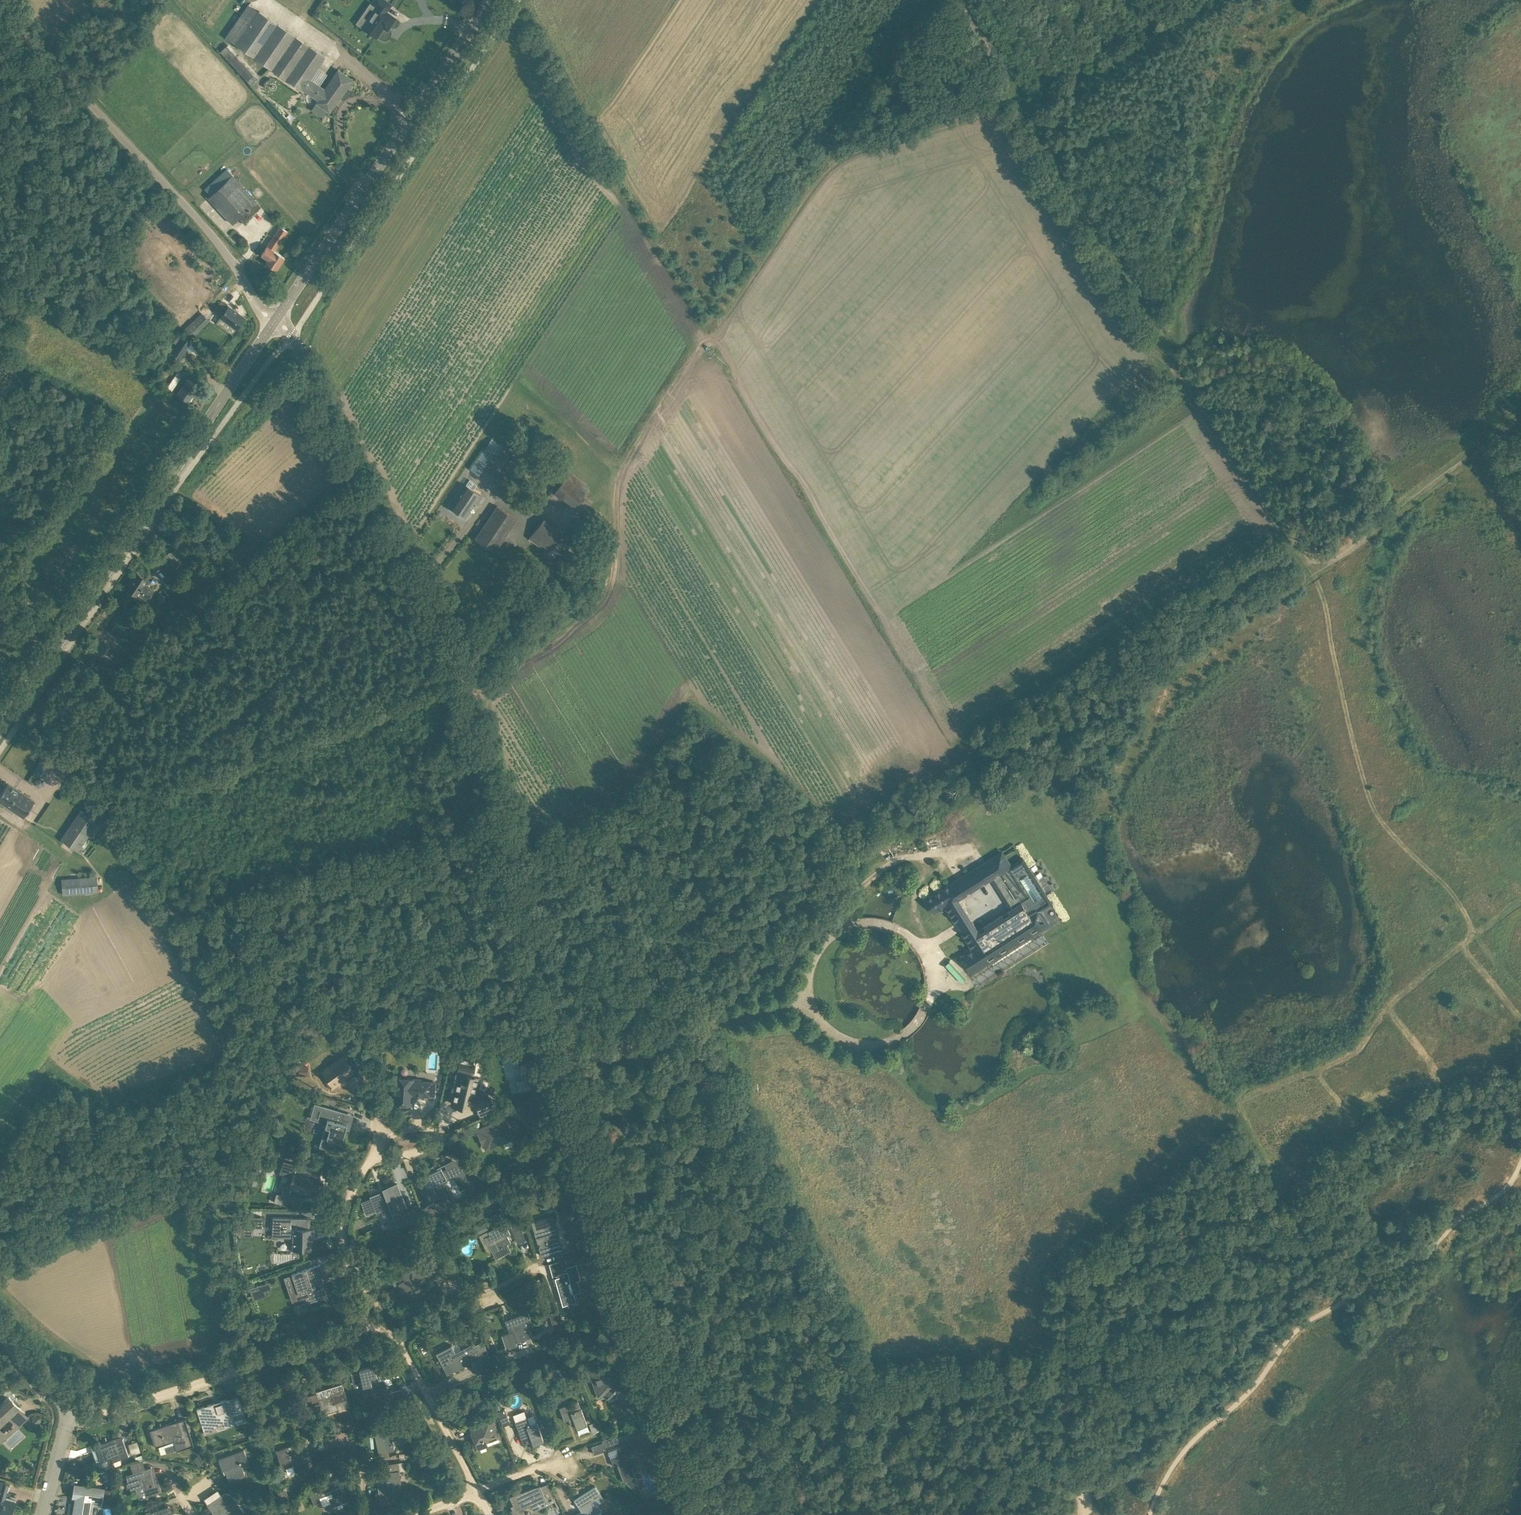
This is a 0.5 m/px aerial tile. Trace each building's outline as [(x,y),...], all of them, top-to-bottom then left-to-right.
[(363,27),(377,36),(386,22),(390,25),(395,17),(386,11),(390,4),(384,0),(374,0),(372,2),(378,6),(363,27)] [(353,79),(345,73),(338,69),(325,88),(309,78),(325,55),(248,3),(225,37),(302,90),(303,89),(319,99),(317,102),(329,111),(338,99),(339,99),(353,79)] [(221,53),(251,84),(257,77),(237,56),(235,58),(226,48),(221,53)] [(261,206),(233,174),(208,197),(232,223),(239,217),(244,222),(261,206)] [(285,256),(280,254),(275,250),(288,231),(280,226),(261,254),(268,258),(266,262),(276,269),(285,256)] [(245,317),(241,314),(228,305),(221,300),(214,311),(220,316),(237,328),(245,317)] [(190,335),(206,320),(200,314),(185,329),(190,335)] [(182,335),(172,352),(180,358),(191,340),(182,335)] [(210,358),(214,361),(219,354),(215,351),(210,358)] [(176,374),(180,377),(176,383),(172,390),(177,393),(188,401),(196,389),(187,382),(189,372),(178,371),(176,374)] [(503,446),(492,438),(485,447),(497,455),(503,446)] [(483,448),(470,468),(480,475),(493,454),(483,448)] [(553,477),(545,470),(537,480),(546,487),(553,477)] [(569,470),(553,491),(573,506),(589,486),(569,470)] [(465,517),(468,513),(473,504),(475,506),(482,495),(466,484),(451,507),(465,517)] [(495,552),(500,543),(517,519),(497,505),(475,538),(495,552)] [(549,554),(560,540),(539,524),(529,538),(549,554)] [(168,573),(178,564),(188,554),(178,543),(165,556),(163,554),(159,557),(161,559),(158,562),(168,573)] [(127,588),(128,589),(136,594),(139,591),(148,597),(154,590),(144,583),(147,578),(138,572),(127,588)] [(188,577),(178,585),(183,592),(193,584),(188,577)] [(35,769),(44,775),(57,755),(48,749),(35,769)] [(1024,780),(1034,781),(1036,769),(1026,768),(1024,780)] [(24,817),(34,800),(8,782),(0,794),(0,801),(24,817)] [(78,850),(98,820),(82,809),(61,839),(78,850)] [(1051,924),(1042,910),(1054,903),(1024,855),(1012,863),(1003,851),(927,899),(934,911),(945,904),(973,947),(961,955),(972,974),(1012,949),(1011,948),(1018,943),(1019,944),(1051,924)] [(63,879),(64,893),(97,891),(96,876),(63,879)] [(955,935),(941,943),(950,959),(969,947),(966,942),(962,945),(955,935)] [(343,1056),(323,1070),(333,1085),(353,1071),(343,1056)] [(454,1098),(452,1103),(466,1106),(468,1101),(477,1103),(484,1100),(473,1097),(474,1090),(475,1091),(476,1086),(475,1086),(476,1084),(477,1083),(477,1080),(478,1079),(477,1079),(477,1078),(470,1076),(472,1064),(460,1061),(457,1073),(456,1073),(452,1090),(455,1091),(455,1093),(454,1093),(453,1097),(453,1098),(454,1098)] [(534,1086),(527,1063),(511,1067),(511,1068),(517,1090),(527,1087),(534,1086)] [(295,1066),(295,1075),(308,1074),(308,1066),(300,1066),(295,1066)] [(395,1077),(393,1102),(411,1104),(412,1094),(430,1095),(430,1093),(434,1094),(434,1084),(430,1083),(431,1081),(413,1080),(413,1078),(395,1077)] [(334,1107),(336,1099),(325,1096),(323,1104),(334,1107)] [(528,1104),(526,1098),(520,1101),(522,1106),(528,1104)] [(322,1138),(319,1146),(334,1150),(336,1143),(337,1140),(342,1141),(346,1127),(347,1123),(340,1121),(343,1111),(344,1112),(344,1111),(323,1105),(322,1107),(319,1121),(326,1123),(322,1135),(322,1138)] [(528,1124),(537,1120),(531,1106),(522,1110),(528,1124)] [(502,1140),(512,1136),(504,1118),(482,1127),(480,1128),(482,1132),(478,1133),(482,1143),(484,1142),(486,1147),(502,1140)] [(422,1191),(426,1202),(434,1199),(437,1198),(436,1195),(433,1185),(453,1175),(472,1188),(484,1182),(452,1159),(443,1163),(444,1164),(446,1168),(442,1170),(441,1167),(437,1169),(422,1177),(423,1179),(418,1181),(422,1191)] [(304,1193),(314,1196),(321,1171),(283,1160),(280,1172),(289,1175),(286,1186),(289,1187),(289,1189),(304,1193)] [(248,1182),(256,1185),(261,1169),(253,1166),(248,1182)] [(487,1175),(480,1170),(477,1175),(483,1179),(487,1175)] [(370,1195),(376,1212),(390,1207),(393,1215),(388,1217),(392,1227),(394,1226),(394,1227),(408,1221),(405,1212),(408,1211),(397,1183),(382,1188),(383,1190),(370,1195)] [(435,1203),(435,1202),(422,1206),(423,1210),(425,1215),(438,1210),(435,1203)] [(532,1220),(536,1236),(542,1255),(563,1249),(553,1214),(532,1220)] [(252,1227),(262,1227),(262,1216),(240,1215),(240,1235),(252,1235),(252,1227)] [(294,1228),(293,1252),(304,1252),(304,1249),(311,1250),(311,1227),(307,1227),(308,1217),(273,1216),(273,1224),(279,1224),(279,1227),(294,1228)] [(517,1217),(509,1220),(517,1241),(525,1238),(522,1232),(527,1230),(524,1223),(520,1224),(517,1217)] [(485,1236),(492,1251),(496,1259),(497,1258),(496,1257),(510,1250),(511,1251),(507,1243),(511,1241),(507,1234),(510,1233),(505,1222),(488,1230),(490,1234),(485,1236)] [(479,1233),(488,1228),(485,1223),(477,1228),(479,1233)] [(556,1253),(558,1261),(577,1256),(575,1248),(556,1253)] [(592,1255),(589,1262),(595,1264),(597,1257),(592,1255)] [(580,1263),(577,1256),(558,1261),(561,1271),(558,1272),(559,1276),(553,1277),(555,1284),(557,1283),(563,1304),(563,1307),(564,1308),(565,1309),(566,1310),(568,1310),(570,1310),(571,1309),(572,1308),(573,1306),(573,1305),(572,1302),(576,1301),(573,1290),(580,1288),(577,1279),(580,1278),(576,1264),(580,1263)] [(432,1276),(427,1267),(424,1261),(391,1278),(395,1285),(399,1283),(403,1291),(432,1276)] [(292,1274),(284,1276),(284,1277),(286,1277),(292,1295),(298,1293),(304,1291),(307,1300),(307,1301),(331,1293),(330,1293),(326,1283),(324,1283),(323,1279),(325,1278),(320,1263),(305,1268),(305,1269),(292,1273),(292,1274)] [(250,1288),(252,1294),(262,1291),(260,1284),(250,1288)] [(527,1311),(511,1317),(515,1330),(501,1335),(506,1349),(506,1348),(516,1344),(516,1345),(517,1345),(516,1341),(532,1335),(529,1328),(533,1327),(527,1310),(527,1311)] [(465,1329),(473,1325),(469,1316),(461,1320),(465,1329)] [(573,1338),(571,1331),(568,1322),(561,1323),(566,1340),(573,1338)] [(566,1340),(561,1323),(555,1325),(560,1342),(566,1340)] [(444,1367),(448,1364),(449,1364),(453,1372),(454,1371),(453,1370),(472,1361),(481,1356),(474,1343),(456,1352),(451,1343),(450,1343),(451,1344),(437,1352),(436,1351),(444,1367)] [(503,1361),(499,1352),(490,1357),(495,1366),(503,1361)] [(351,1372),(355,1391),(364,1389),(364,1392),(381,1388),(381,1392),(387,1390),(385,1379),(376,1381),(375,1375),(391,1371),(388,1357),(365,1366),(364,1364),(359,1365),(360,1372),(352,1373),(352,1372),(351,1372)] [(613,1360),(588,1369),(596,1390),(596,1391),(598,1396),(603,1394),(614,1389),(616,1394),(626,1390),(622,1377),(619,1378),(613,1360)] [(257,1392),(260,1398),(270,1416),(295,1402),(291,1395),(287,1396),(284,1390),(291,1386),(287,1379),(287,1380),(275,1387),(274,1386),(274,1387),(266,1392),(264,1388),(257,1392)] [(316,1392),(319,1400),(320,1405),(322,1413),(339,1408),(336,1400),(346,1396),(342,1381),(341,1381),(342,1383),(322,1389),(322,1388),(321,1388),(322,1390),(316,1392)] [(392,1400),(395,1399),(404,1396),(402,1388),(389,1392),(392,1400)] [(243,1409),(238,1394),(227,1398),(197,1408),(205,1433),(218,1429),(216,1425),(224,1422),(225,1427),(234,1424),(231,1413),(243,1409)] [(28,1416),(9,1395),(0,1403),(0,1425),(9,1417),(17,1426),(28,1416)] [(577,1428),(579,1434),(589,1430),(587,1425),(589,1424),(589,1423),(593,1422),(591,1417),(586,1419),(581,1407),(580,1407),(577,1400),(559,1406),(564,1420),(569,1418),(569,1420),(572,1422),(574,1421),(577,1428)] [(367,1402),(359,1405),(362,1412),(369,1409),(367,1402)] [(510,1422),(504,1407),(497,1410),(503,1425),(510,1422)] [(544,1440),(542,1435),(534,1413),(527,1416),(525,1409),(512,1414),(523,1442),(531,1439),(533,1444),(544,1440)] [(492,1439),(492,1437),(490,1432),(497,1430),(489,1410),(482,1413),(484,1420),(469,1425),(474,1437),(471,1438),(475,1449),(488,1444),(486,1441),(492,1439)] [(36,1414),(27,1423),(32,1428),(42,1419),(36,1414)] [(397,1420),(391,1421),(388,1422),(387,1418),(382,1419),(381,1414),(370,1417),(371,1417),(377,1445),(376,1445),(376,1446),(377,1446),(378,1452),(377,1452),(394,1449),(392,1439),(401,1437),(401,1436),(399,1436),(396,1421),(398,1420),(397,1420)] [(150,1430),(153,1439),(156,1446),(164,1443),(166,1452),(176,1448),(177,1450),(193,1444),(185,1419),(186,1418),(149,1429),(149,1430),(150,1430)] [(589,1423),(589,1424),(592,1432),(599,1429),(596,1421),(593,1422),(589,1423)] [(611,1423),(608,1425),(602,1426),(603,1429),(601,1430),(603,1437),(614,1432),(611,1425),(611,1423)] [(603,1441),(592,1445),(594,1453),(606,1449),(605,1446),(631,1437),(629,1430),(602,1439),(603,1441)] [(101,1460),(119,1454),(121,1458),(129,1455),(123,1439),(124,1438),(115,1441),(114,1437),(107,1440),(106,1436),(105,1436),(106,1440),(95,1444),(101,1460)] [(132,1454),(133,1454),(141,1451),(137,1441),(129,1444),(128,1444),(132,1454)] [(294,1464),(296,1471),(311,1467),(302,1441),(276,1449),(279,1459),(281,1458),(284,1467),(294,1464)] [(621,1470),(636,1465),(633,1458),(630,1459),(629,1458),(637,1455),(635,1449),(632,1441),(618,1446),(618,1445),(617,1445),(618,1446),(608,1450),(611,1458),(615,1456),(618,1463),(613,1464),(614,1465),(617,1464),(617,1465),(618,1465),(621,1472),(621,1470)] [(229,1479),(245,1474),(241,1461),(248,1459),(244,1448),(218,1457),(222,1469),(225,1468),(229,1479)] [(199,1454),(193,1459),(198,1465),(204,1459),(199,1454)] [(390,1501),(390,1497),(389,1494),(404,1492),(404,1491),(403,1492),(399,1469),(400,1469),(398,1461),(383,1464),(384,1471),(380,1472),(381,1478),(375,1479),(375,1480),(377,1480),(380,1503),(379,1503),(390,1501)] [(145,1484),(148,1495),(162,1491),(157,1476),(154,1477),(151,1466),(126,1474),(131,1489),(145,1484)] [(339,1478),(320,1485),(321,1487),(308,1492),(313,1504),(322,1500),(323,1504),(331,1501),(333,1507),(333,1506),(333,1505),(348,1499),(348,1501),(349,1500),(339,1476),(339,1478)] [(15,1500),(16,1500),(3,1496),(7,1483),(10,1484),(0,1481),(0,1514),(10,1514),(15,1500)] [(525,1514),(547,1503),(545,1501),(547,1500),(545,1497),(552,1494),(548,1482),(540,1485),(540,1484),(511,1494),(510,1495),(509,1495),(509,1496),(509,1497),(515,1507),(511,1509),(514,1514),(524,1514),(525,1514)] [(92,1499),(101,1500),(103,1488),(75,1483),(73,1496),(76,1496),(73,1514),(89,1514),(92,1499)] [(602,1510),(593,1497),(600,1492),(595,1484),(594,1484),(595,1485),(580,1495),(579,1494),(578,1495),(580,1497),(575,1500),(581,1509),(572,1514),(594,1514),(602,1510)] [(103,1488),(101,1500),(101,1503),(101,1504),(116,1507),(110,1488),(103,1487),(103,1488)] [(244,1512),(236,1500),(231,1493),(227,1492),(223,1495),(222,1493),(207,1503),(215,1514),(219,1514),(220,1514),(240,1514),(244,1512)] [(142,1514),(143,1514),(171,1514),(168,1505),(142,1514)]
